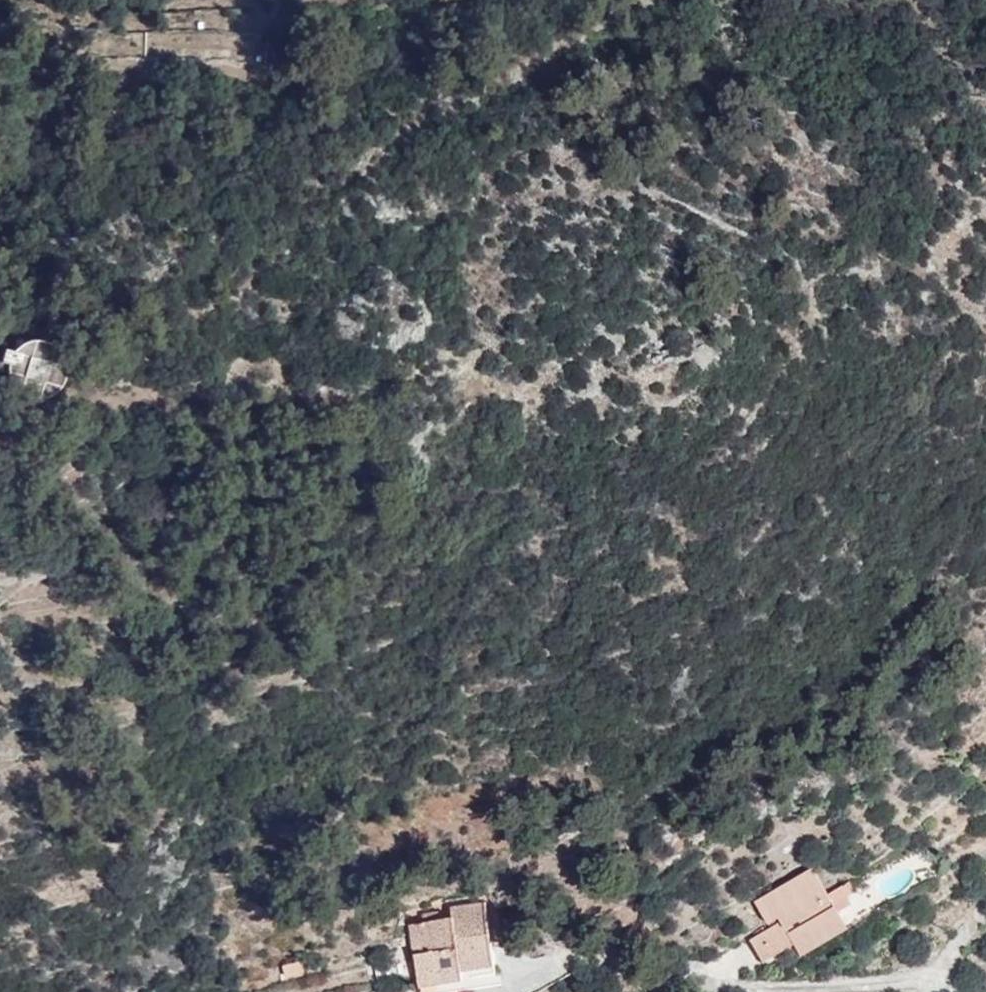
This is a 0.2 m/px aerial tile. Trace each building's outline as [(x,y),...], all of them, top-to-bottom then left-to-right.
[(0,350),(0,372),(6,373),(10,385),(16,391),(21,395),(32,399),(43,399),(54,393),(60,386),(63,378),(64,368),(62,359),(57,350),(48,344),(36,341),(24,343),(16,349),(12,353),(0,350)] [(816,938),(844,921),(842,919),(855,911),(847,898),(856,892),(850,882),(829,895),(813,868),(757,902),(769,924),(780,917),(783,922),(760,935),(773,957),(795,944),(812,933),(816,938)] [(422,987),(464,980),(496,974),(483,903),(452,908),(453,917),(414,924),(419,955),(416,955),(422,987)] [(849,928),(844,921),(816,938),(812,933),(795,944),(803,957),(849,928)] [(773,957),(760,935),(752,940),(764,962),(773,957)] [(302,972),(300,962),(282,967),(285,976),(302,972)] [(464,980),(422,987),(423,991),(459,991),(466,991),(464,980)]
